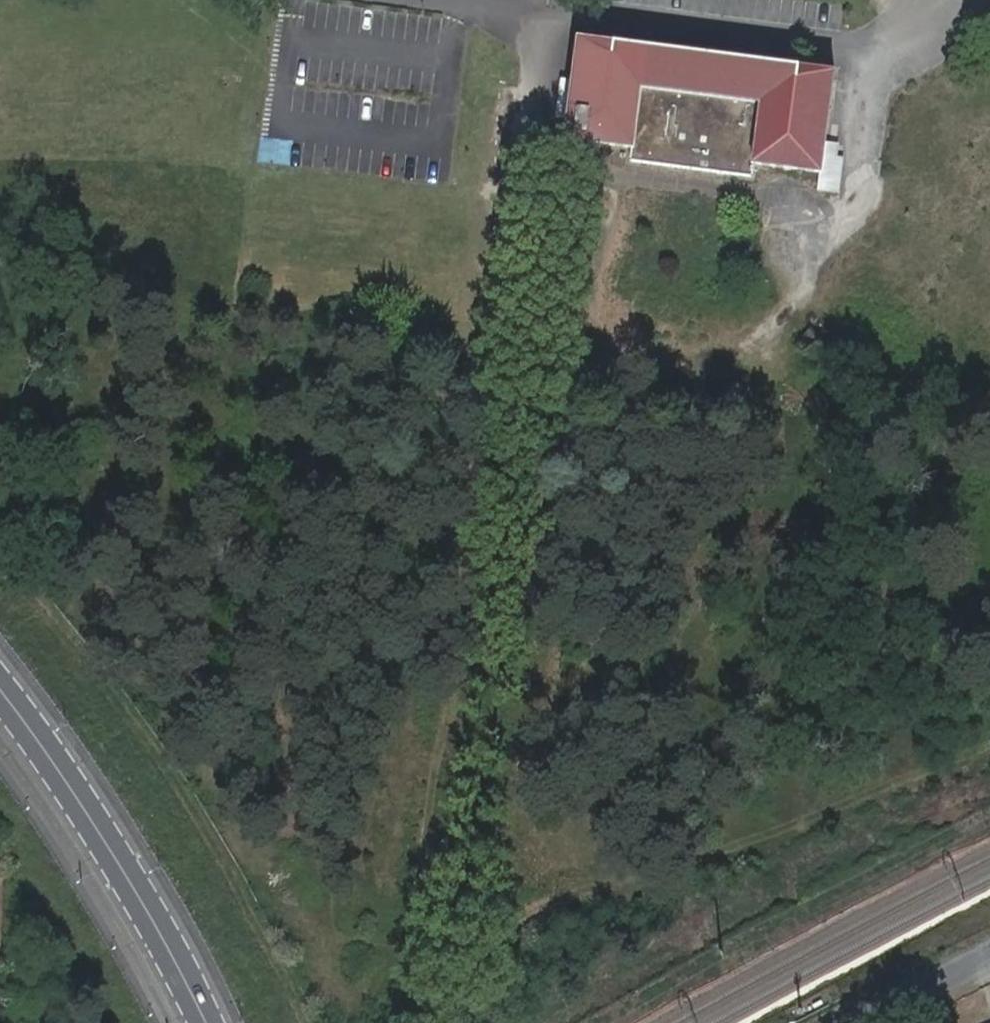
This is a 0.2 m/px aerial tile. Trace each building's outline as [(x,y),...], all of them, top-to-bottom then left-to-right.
[(569,107),(568,120),(566,139),(631,147),(630,158),(753,171),(755,161),(822,170),(825,149),(827,134),(835,68),(577,36),(569,107)]
